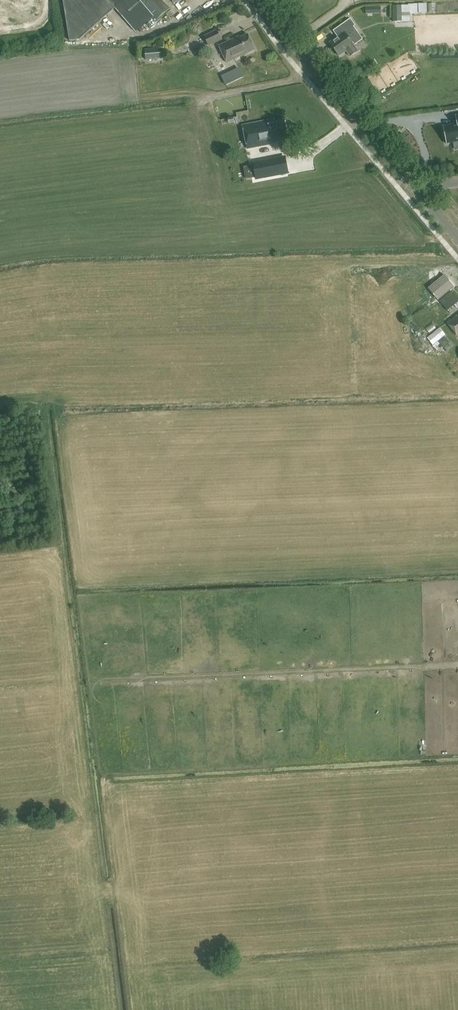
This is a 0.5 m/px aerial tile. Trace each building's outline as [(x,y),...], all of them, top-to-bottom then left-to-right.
[(70,41),(79,40),(116,8),(136,31),(153,16),(140,0),(63,0),(70,41)] [(157,19),(170,8),(162,0),(141,0),(157,19)] [(421,3),(403,3),(403,21),(411,21),(411,12),(421,12),(421,3)] [(355,45),(363,39),(354,26),(356,25),(351,18),(343,24),(347,30),(330,42),(340,56),(355,45)] [(208,46),(222,39),(217,30),(204,36),(208,46)] [(227,62),(254,49),(248,34),(236,40),(235,38),(219,45),(227,62)] [(104,37),(91,41),(92,46),(106,41),(104,37)] [(146,60),(163,58),(162,48),(145,49),(146,60)] [(207,87),(213,86),(211,78),(205,79),(207,87)] [(447,114),(434,114),(435,123),(447,123),(447,114)] [(443,130),(446,147),(457,145),(457,118),(455,119),(457,127),(443,130)] [(273,119),(243,125),(247,149),(272,144),(271,141),(287,137),(283,120),(274,122),(273,119)] [(431,153),(438,152),(435,140),(429,141),(431,153)] [(285,157),(253,163),(256,179),(288,173),(285,157)] [(457,302),(457,299),(452,291),(439,301),(447,311),(457,302)] [(453,319),(451,317),(446,320),(448,323),(457,336),(457,315),(453,319)] [(433,345),(445,335),(440,328),(427,338),(433,345)]
